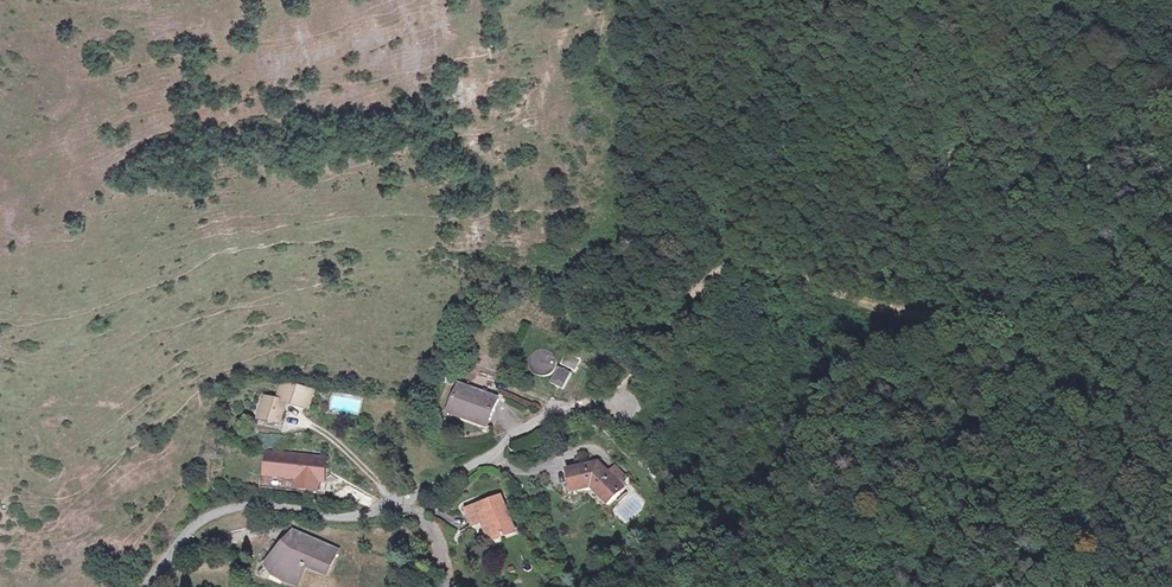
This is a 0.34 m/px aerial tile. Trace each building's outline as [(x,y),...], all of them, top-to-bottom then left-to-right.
[(530,359),(530,366),(532,372),(537,376),(543,377),(548,376),(553,373),(556,368),(557,363),(556,358),(554,355),(550,351),(544,350),(538,351),(533,354),(530,359)] [(575,371),(581,359),(566,352),(560,364),(575,371)] [(563,389),(571,373),(559,367),(551,383),(563,389)] [(309,409),(313,391),(301,388),(283,383),(278,401),(266,398),(261,417),(281,422),(285,403),(309,409)] [(490,421),(498,399),(487,394),(483,393),(459,384),(449,413),(463,419),(465,411),(490,421)] [(490,421),(465,411),(463,419),(488,428),(490,421)] [(324,481),(327,459),(268,453),(265,475),(299,479),(298,489),(318,491),(319,481),(324,481)] [(617,482),(609,474),(598,463),(568,471),(574,491),(596,485),(598,486),(604,492),(611,499),(623,488),(617,482)] [(624,475),(616,467),(609,474),(617,482),(624,475)] [(268,487),(278,488),(278,478),(269,477),(268,487)] [(611,499),(604,492),(599,496),(607,503),(611,499)] [(515,531),(500,496),(481,504),(483,508),(478,511),(476,506),(467,510),(473,526),(483,522),(491,542),(515,531)] [(326,575),(337,551),(293,531),(291,535),(289,539),(287,539),(284,543),(289,548),(287,551),(282,547),(266,566),(274,572),(299,583),(306,566),(326,575)]
